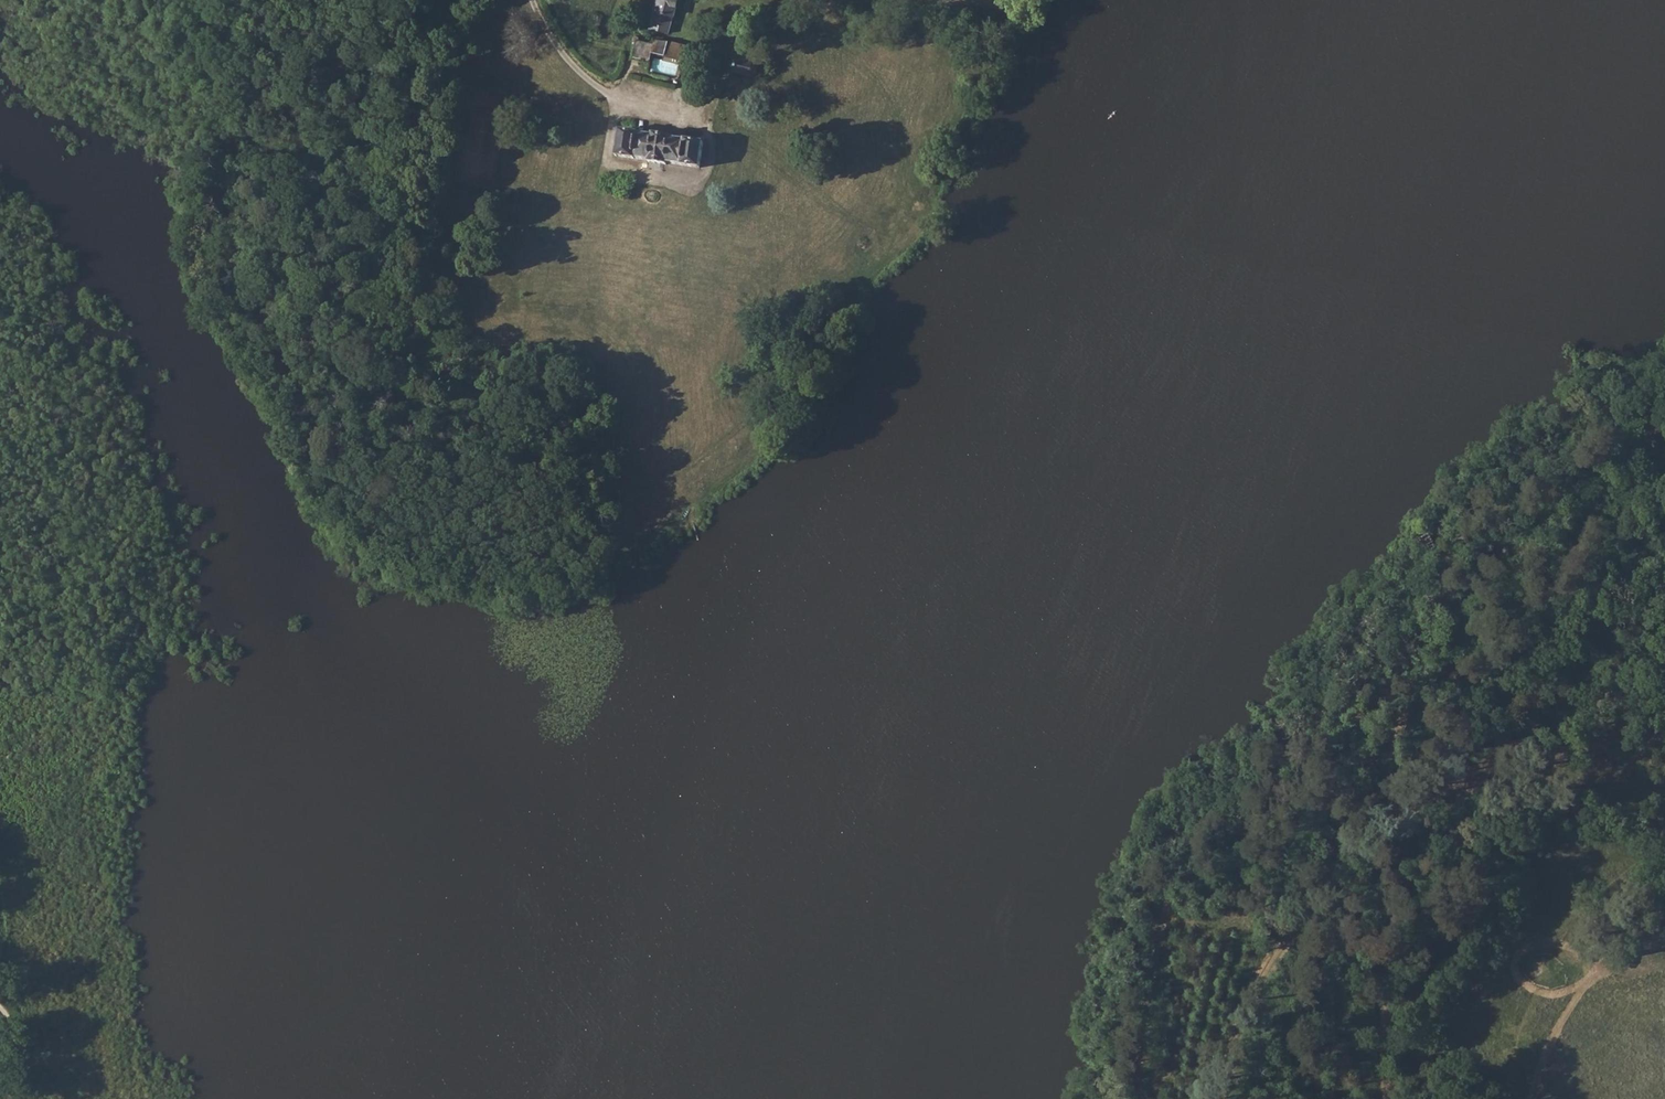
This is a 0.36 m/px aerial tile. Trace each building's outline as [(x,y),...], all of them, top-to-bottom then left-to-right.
[(647,26),(668,31),(677,0),(655,0),(647,26)] [(635,44),(633,56),(649,59),(651,52),(664,55),(664,57),(683,61),(686,43),(644,39),(643,43),(638,42),(641,36),(635,32),(630,36),(630,40),(635,44)] [(654,132),(617,126),(611,153),(649,159),(649,161),(667,164),(666,161),(702,168),(706,141),(670,134),(670,132),(653,130),(654,132)]
